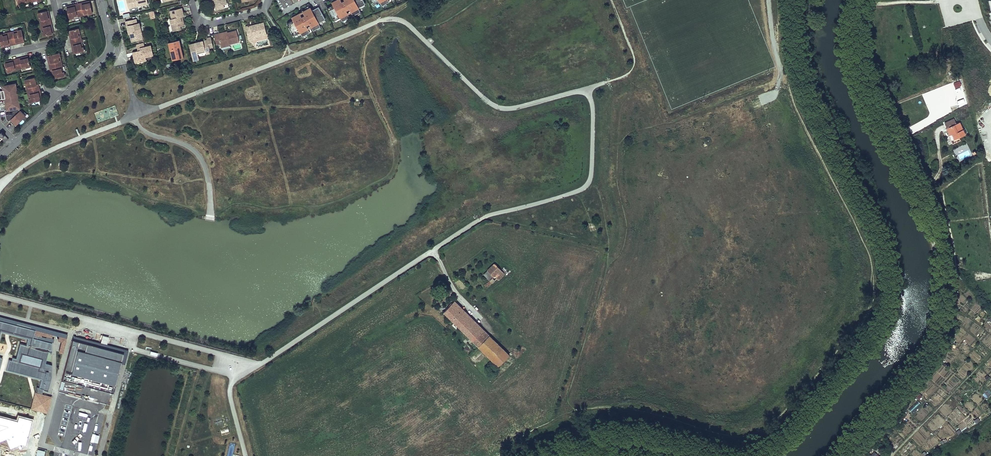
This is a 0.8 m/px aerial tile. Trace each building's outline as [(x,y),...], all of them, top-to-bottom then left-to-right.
[(128,8),(148,4),(147,0),(126,0),(128,8)] [(292,4),(290,0),(278,0),(282,9),(292,4)] [(326,9),(333,21),(340,18),(342,21),(349,18),(346,11),(349,9),(353,16),(360,12),(358,8),(365,4),(363,0),(344,0),(346,3),(342,5),(340,0),(336,0),(332,2),(333,5),(326,9)] [(78,4),(80,14),(88,12),(88,14),(92,13),(90,3),(86,4),(86,2),(82,3),(78,4)] [(71,8),(67,9),(69,19),(73,18),(73,16),(80,14),(78,4),(73,5),(70,6),(71,8)] [(293,20),(286,24),(293,36),(300,33),(302,36),(309,32),(306,26),(309,24),(313,31),(320,27),(318,23),(325,19),(318,7),(311,10),(310,8),(303,12),(306,18),(302,19),(299,13),(292,17),(293,20)] [(180,27),(185,26),(183,19),(181,20),(181,17),(182,17),(184,16),(183,13),(182,8),(170,10),(172,19),(170,19),(172,28),(180,27)] [(43,24),(51,22),(50,18),(49,14),(47,15),(46,11),(38,13),(39,17),(41,16),(43,24)] [(130,34),(132,42),(143,39),(141,31),(139,23),(137,23),(136,19),(125,21),(126,26),(128,26),(130,34)] [(52,26),(51,22),(43,24),(45,31),(43,32),(44,36),(52,34),(51,30),(53,30),(52,26)] [(255,37),(266,34),(262,22),(256,24),(251,26),(251,28),(249,29),(248,26),(244,27),(248,39),(255,37)] [(70,37),(71,42),(79,40),(78,33),(80,32),(79,28),(70,30),(71,34),(69,34),(70,37)] [(24,40),(22,30),(18,31),(18,33),(11,34),(13,44),(18,43),(21,43),(20,41),(24,40)] [(214,37),(216,44),(220,44),(220,46),(230,44),(239,42),(237,31),(227,33),(218,35),(218,36),(214,37)] [(13,44),(11,34),(3,36),(3,34),(0,35),(0,41),(1,45),(5,45),(5,46),(8,46),(13,44)] [(207,38),(207,40),(196,43),(197,45),(190,46),(192,57),(198,56),(198,54),(206,52),(206,54),(211,53),(209,48),(213,47),(211,37),(209,38),(207,38)] [(76,53),(84,51),(83,47),(81,48),(79,40),(71,42),(72,47),(73,50),(75,49),(76,53)] [(180,43),(179,40),(168,43),(172,56),(178,55),(179,57),(183,56),(180,43)] [(145,42),(138,44),(139,51),(141,50),(140,48),(146,47),(145,42)] [(153,55),(151,45),(146,47),(140,48),(141,50),(139,51),(133,52),(134,60),(139,58),(139,60),(146,58),(145,57),(153,55)] [(60,57),(59,53),(49,55),(50,59),(48,59),(49,64),(50,67),(60,65),(58,57),(60,57)] [(26,67),(30,66),(28,58),(24,59),(24,57),(21,58),(16,59),(18,67),(26,65),(26,67)] [(11,69),(18,67),(16,59),(11,61),(9,61),(9,63),(5,64),(7,72),(11,71),(11,69)] [(60,65),(50,67),(51,72),(52,75),(54,74),(55,78),(65,76),(64,72),(62,72),(60,65)] [(35,77),(25,80),(26,84),(28,83),(29,91),(40,88),(38,84),(38,81),(36,81),(35,77)] [(18,100),(16,84),(6,86),(7,90),(6,91),(5,90),(4,90),(0,91),(0,99),(5,98),(6,98),(7,97),(8,98),(10,105),(7,105),(7,109),(5,110),(7,119),(9,121),(12,119),(13,118),(14,119),(13,120),(17,125),(26,116),(20,110),(18,100)] [(41,92),(40,88),(29,91),(31,98),(29,99),(30,103),(41,100),(40,96),(41,96),(41,92)] [(945,123),(947,128),(949,127),(955,139),(965,134),(963,129),(959,122),(956,124),(954,119),(945,123)] [(505,274),(495,264),(483,275),(489,281),(485,286),(486,287),(487,286),(488,287),(497,279),(498,280),(505,274)] [(489,336),(454,301),(445,311),(444,312),(479,346),(489,336)] [(67,337),(0,320),(0,332),(26,339),(25,345),(20,344),(14,361),(9,360),(6,370),(41,380),(30,409),(47,414),(52,398),(46,396),(51,377),(52,343),(53,342),(54,340),(62,342),(59,353),(62,354),(67,337)] [(73,336),(72,340),(123,353),(120,363),(124,364),(128,350),(103,344),(73,336)] [(509,355),(489,336),(479,346),(498,366),(509,355)] [(123,353),(72,340),(61,380),(112,393),(120,363),(123,353)]
